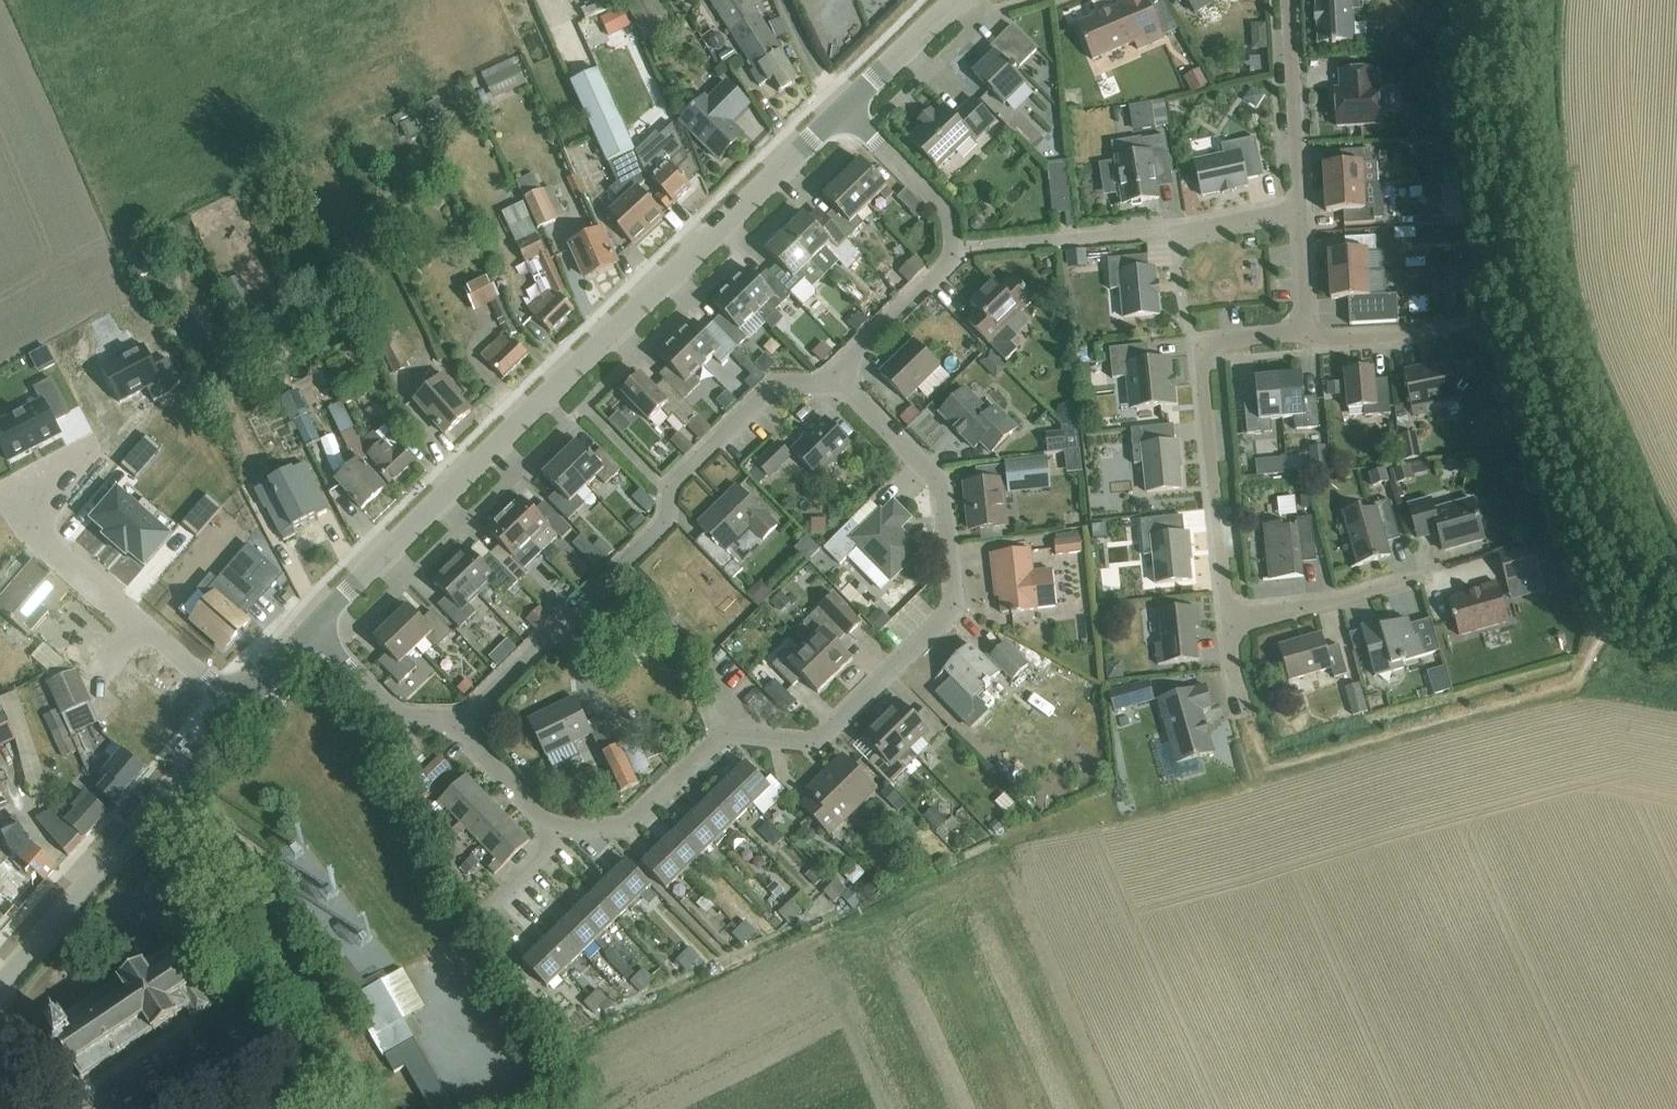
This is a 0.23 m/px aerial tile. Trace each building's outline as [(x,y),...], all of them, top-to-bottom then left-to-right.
[(612,4),(610,0),(583,0),(586,11),(612,4)] [(649,41),(673,27),(657,0),(646,0),(630,9),(649,41)] [(756,69),(781,53),(746,0),(710,0),(756,69)] [(1092,61),(1135,43),(1138,51),(1164,40),(1147,0),(1127,0),(1118,4),(1120,8),(1078,26),(1092,61)] [(1196,14),(1217,0),(1186,0),(1196,14)] [(1363,11),(1362,0),(1316,0),(1317,11),(1315,11),(1315,23),(1317,23),(1319,44),(1332,43),(1332,46),(1336,45),(1336,43),(1354,42),(1353,11),(1363,11)] [(624,5),(600,17),(608,33),(632,21),(624,5)] [(1266,24),(1251,25),(1252,51),(1267,50),(1266,24)] [(986,63),(974,74),(1004,106),(1025,85),(1015,75),(1026,64),(1038,53),(1012,26),(1001,37),(990,48),(992,50),(995,54),(986,63)] [(756,69),(752,71),(761,85),(769,80),(770,81),(772,80),(772,81),(780,93),(799,80),(781,53),(756,69)] [(484,81),(493,99),(526,84),(517,66),(484,81)] [(1200,69),(1184,78),(1192,93),(1208,84),(1200,69)] [(1381,125),(1377,70),(1339,72),(1341,90),(1335,90),(1337,127),(1381,125)] [(598,72),(572,84),(596,138),(607,162),(633,150),(615,110),(598,72)] [(680,122),(719,161),(743,137),(730,124),(749,105),(727,83),(698,113),(694,109),(680,122)] [(1251,87),(1243,100),(1255,108),(1264,95),(1251,87)] [(975,142),(995,122),(972,99),(953,117),(943,107),(935,114),(932,110),(919,123),(922,127),(909,139),(938,169),(956,152),(952,148),(967,133),(975,142)] [(1167,102),(1134,102),(1135,127),(1168,126),(1167,102)] [(400,128),(407,143),(427,133),(417,110),(410,113),(409,110),(391,118),(397,130),(400,128)] [(677,171),(689,160),(672,125),(659,137),(657,135),(641,150),(643,152),(637,158),(647,173),(665,193),(659,198),(670,209),(675,204),(677,205),(692,189),(688,184),(689,184),(677,171)] [(1165,137),(1112,145),(1120,195),(1116,195),(1117,200),(1122,199),(1123,205),(1159,200),(1157,189),(1155,179),(1172,176),(1165,137)] [(1195,162),(1202,197),(1222,193),(1222,195),(1234,192),(1233,191),(1248,187),(1246,181),(1263,177),(1255,138),(1221,146),(1223,156),(1195,162)] [(1427,142),(1412,143),(1413,157),(1428,156),(1427,142)] [(633,150),(607,162),(617,186),(611,191),(623,203),(613,212),(625,225),(621,229),(635,244),(665,215),(639,189),(647,181),(633,150)] [(1324,166),(1325,189),(1378,186),(1377,163),(1371,163),(1370,150),(1340,152),(1341,165),(1324,166)] [(864,157),(843,177),(868,203),(882,190),(889,197),(896,191),(864,157)] [(1064,213),(1066,229),(1078,227),(1070,159),(1046,162),(1052,214),(1064,213)] [(518,181),(526,199),(540,229),(557,221),(544,191),(542,192),(534,173),(518,181)] [(836,205),(826,215),(848,238),(866,221),(859,213),(868,203),(843,177),(825,194),(836,205)] [(1378,186),(1325,189),(1326,213),(1343,212),(1344,225),(1375,223),(1374,210),(1380,210),(1379,186),(1378,186)] [(899,197),(920,218),(929,210),(908,188),(899,197)] [(806,212),(787,230),(828,273),(841,261),(833,252),(848,238),(826,215),(816,223),(806,212)] [(529,219),(511,227),(545,299),(531,314),(552,334),(575,311),(561,294),(566,290),(549,253),(546,254),(529,219)] [(1430,223),(1400,223),(1399,238),(1430,239),(1430,223)] [(780,260),(770,269),(794,294),(793,295),(804,307),(805,306),(804,305),(817,293),(817,288),(815,286),(828,273),(787,230),(768,248),(780,260)] [(572,247),(587,278),(618,263),(604,232),(572,247)] [(201,243),(222,284),(225,282),(237,305),(251,298),(239,275),(240,274),(218,234),(201,243)] [(1329,253),(1330,277),(1384,274),(1383,250),(1376,251),(1375,237),(1345,239),(1346,252),(1329,253)] [(1076,246),(1075,261),(1102,262),(1103,247),(1076,246)] [(1409,253),(1410,265),(1430,264),(1430,253),(1409,253)] [(902,273),(912,283),(929,266),(920,257),(902,273)] [(1108,260),(1110,290),(1121,290),(1124,319),(1159,315),(1157,295),(1159,295),(1158,284),(1156,284),(1155,269),(1148,270),(1147,257),(1108,260)] [(749,267),(733,283),(775,327),(783,319),(776,311),(793,295),(794,294),(770,269),(760,279),(757,276),(749,267)] [(1384,274),(1330,277),(1331,300),(1348,299),(1350,326),(1398,323),(1397,296),(1385,297),(1384,274)] [(492,367),(506,381),(530,358),(512,339),(519,336),(493,277),(467,291),(475,310),(493,303),(507,335),(484,358),(492,366),(492,367)] [(1007,327),(1023,312),(1034,300),(1011,277),(1000,288),(993,281),(970,303),(989,323),(978,333),(1006,361),(1018,350),(1017,349),(1021,345),(1021,341),(1007,327)] [(725,309),(714,319),(740,346),(750,337),(742,328),(756,314),(772,330),(775,327),(733,283),(715,299),(725,309)] [(1428,298),(1408,299),(1409,315),(1428,314),(1428,298)] [(858,312),(848,322),(857,332),(869,320),(863,313),(861,315),(858,312)] [(697,319),(678,337),(704,364),(714,354),(723,363),(740,346),(714,319),(706,328),(697,319)] [(191,353),(208,342),(200,330),(183,341),(191,353)] [(411,369),(391,330),(378,337),(397,376),(411,369)] [(366,335),(355,340),(364,358),(374,353),(366,335)] [(668,362),(659,371),(665,377),(685,399),(702,383),(693,374),(704,364),(678,337),(660,353),(668,362)] [(825,342),(813,353),(822,362),(833,351),(825,342)] [(928,399),(935,393),(949,378),(939,367),(915,342),(880,375),(905,400),(917,388),(928,399)] [(1112,380),(1127,378),(1135,386),(1133,387),(1136,410),(1176,406),(1174,387),(1170,388),(1167,359),(1150,361),(1148,345),(1109,350),(1112,380)] [(120,360),(102,369),(120,404),(147,390),(154,403),(170,395),(181,383),(169,360),(155,367),(144,347),(120,360)] [(990,352),(979,362),(996,380),(1007,369),(990,352)] [(1405,374),(1413,415),(1443,409),(1442,403),(1456,400),(1449,365),(1405,374)] [(1345,371),(1348,410),(1364,408),(1365,417),(1391,415),(1388,380),(1375,381),(1373,369),(1345,371)] [(685,399),(665,377),(656,386),(642,372),(623,390),(651,420),(664,409),(671,416),(674,413),(686,426),(689,424),(702,438),(712,428),(699,414),(700,414),(685,399)] [(1302,375),(1279,377),(1282,419),(1294,418),(1295,431),(1320,428),(1317,398),(1304,399),(1302,375)] [(1282,419),(1279,377),(1255,380),(1257,404),(1244,405),(1247,435),(1272,433),(1271,420),(1282,419)] [(417,403),(448,436),(473,414),(460,400),(462,398),(445,378),(417,403)] [(0,423),(0,446),(9,462),(60,435),(54,423),(70,415),(52,380),(35,389),(41,402),(22,412),(0,423)] [(727,405),(738,397),(731,386),(719,394),(727,405)] [(297,418),(301,426),(310,445),(320,440),(296,390),(282,397),(293,420),(297,418)] [(940,415),(974,450),(980,443),(990,454),(1016,429),(996,408),(989,414),(965,390),(940,415)] [(916,402),(903,413),(911,424),(925,414),(916,402)] [(358,447),(360,452),(367,449),(357,429),(354,430),(341,404),(331,409),(352,451),(358,447)] [(1059,409),(1057,418),(1066,428),(1077,427),(1075,408),(1068,405),(1059,409)] [(838,457),(850,445),(826,420),(792,452),(817,477),(829,466),(837,466),(838,457)] [(1175,443),(1173,426),(1131,430),(1134,465),(1144,464),(1147,493),(1182,490),(1179,461),(1181,460),(1180,442),(1175,443)] [(380,469),(394,484),(417,463),(384,427),(366,444),(375,462),(381,468),(380,469)] [(1062,434),(1046,436),(1048,455),(1065,453),(1080,451),(1077,427),(1066,428),(1061,428),(1062,434)] [(679,432),(670,441),(685,455),(694,446),(679,432)] [(135,479),(161,450),(147,437),(121,466),(135,479)] [(581,438),(561,457),(587,484),(599,473),(607,483),(623,468),(603,446),(595,454),(581,438)] [(1416,439),(1401,442),(1405,461),(1420,458),(1416,439)] [(780,445),(758,467),(750,474),(760,484),(790,455),(780,445)] [(1326,446),(1310,448),(1312,469),(1328,468),(1326,446)] [(587,484),(561,457),(545,471),(560,487),(548,497),(568,519),(585,502),(577,493),(587,484)] [(1284,459),(1256,462),(1257,478),(1286,474),(1284,459)] [(1005,465),(1005,466),(976,469),(978,483),(965,484),(971,530),(1006,526),(1002,488),(1046,483),(1044,461),(1005,465)] [(339,483),(365,511),(387,491),(361,463),(339,483)] [(1392,467),(1396,479),(1411,475),(1407,463),(1392,467)] [(305,466),(256,492),(266,510),(268,509),(281,536),(284,542),(296,536),(293,530),(328,511),(305,466)] [(1385,469),(1369,474),(1373,486),(1388,482),(1385,469)] [(695,544),(722,572),(732,581),(743,570),(725,551),(749,527),(763,541),(777,527),(764,513),(738,487),(698,525),(706,533),(695,544)] [(108,503),(92,522),(107,535),(104,538),(116,548),(152,506),(144,499),(136,508),(118,492),(108,503)] [(522,495),(504,512),(532,541),(542,552),(560,535),(562,536),(570,528),(544,501),(536,509),(522,495)] [(196,538),(222,509),(208,496),(182,525),(196,538)] [(1343,514),(1358,567),(1378,561),(1378,560),(1390,556),(1385,539),(1399,535),(1389,500),(1374,505),(1375,510),(1362,514),(1361,508),(1343,514)] [(1439,534),(1444,552),(1484,541),(1473,500),(1434,511),(1430,500),(1409,506),(1418,540),(1439,534)] [(875,501),(858,516),(865,524),(882,509),(875,501)] [(866,575),(880,590),(891,579),(891,580),(920,552),(899,531),(910,520),(894,503),(882,514),(880,512),(862,530),(852,521),(824,549),(840,565),(858,547),(876,565),(866,575)] [(152,506),(116,548),(127,557),(129,554),(144,568),(171,538),(153,522),(160,513),(152,506)] [(501,542),(490,553),(517,580),(528,570),(524,566),(530,560),(522,551),(532,541),(504,512),(487,529),(501,542)] [(625,523),(633,532),(645,521),(637,512),(625,523)] [(1140,521),(1144,557),(1153,556),(1156,585),(1192,581),(1189,552),(1191,552),(1189,534),(1185,534),(1183,517),(1140,521)] [(1282,530),(1281,525),(1264,527),(1270,581),(1303,577),(1301,559),(1316,558),(1312,518),(1296,519),(1297,528),(1282,530)] [(826,519),(811,519),(811,534),(826,534),(826,519)] [(1105,523),(1090,525),(1090,539),(1100,539),(1106,532),(1105,523)] [(591,543),(577,529),(567,539),(581,553),(591,543)] [(601,538),(593,546),(605,559),(613,551),(601,538)] [(1080,538),(1056,541),(1055,541),(1056,556),(1082,553),(1080,538)] [(470,546),(452,563),(479,592),(489,581),(497,589),(505,582),(510,587),(517,580),(490,553),(483,560),(470,546)] [(213,602),(194,623),(225,651),(249,624),(239,616),(260,592),(251,584),(268,565),(249,548),(207,596),(213,602)] [(1533,548),(1499,557),(1506,583),(1540,573),(1533,548)] [(1052,571),(1033,573),(1030,550),(991,554),(995,586),(999,586),(1002,615),(1037,611),(1037,609),(1057,607),(1052,571)] [(965,559),(966,570),(989,568),(988,557),(965,559)] [(32,639),(72,594),(37,563),(0,605),(0,610),(32,639)] [(479,592),(452,563),(435,580),(449,594),(439,604),(461,626),(478,610),(469,601),(479,592)] [(761,580),(750,590),(760,601),(771,591),(761,580)] [(1455,620),(1459,636),(1508,622),(1498,584),(1481,589),(1481,591),(1449,601),(1453,614),(1452,615),(1453,621),(1455,620)] [(780,592),(770,602),(780,613),(791,603),(780,592)] [(816,638),(806,648),(835,678),(853,661),(837,645),(848,634),(849,636),(861,624),(833,595),(803,625),(816,638)] [(526,619),(537,631),(552,616),(540,604),(526,619)] [(411,606),(394,622),(417,646),(426,637),(437,648),(453,632),(432,610),(423,619),(411,606)] [(879,608),(868,619),(879,630),(890,619),(879,608)] [(1199,629),(1197,608),(1159,612),(1162,644),(1156,645),(1158,666),(1198,662),(1195,629),(1199,629)] [(91,633),(98,624),(85,613),(77,622),(91,633)] [(1380,622),(1361,628),(1362,632),(1366,645),(1375,677),(1394,672),(1392,666),(1440,652),(1431,620),(1409,626),(1408,620),(1381,628),(1380,622)] [(417,646),(394,622),(378,637),(391,650),(381,660),(402,682),(419,665),(409,654),(417,646)] [(1362,632),(1350,635),(1354,649),(1366,645),(1362,632)] [(1279,647),(1289,681),(1331,669),(1334,679),(1347,675),(1339,646),(1326,649),(1322,634),(1279,647)] [(490,654),(500,665),(521,647),(511,635),(490,654)] [(973,700),(983,710),(988,710),(995,704),(995,699),(985,689),(1003,671),(1013,681),(1028,667),(1005,643),(986,662),(970,645),(944,671),(973,700)] [(835,678),(806,648),(796,657),(789,650),(772,666),(793,687),(802,678),(818,694),(835,678)] [(718,673),(734,657),(726,649),(710,665),(718,673)] [(1122,662),(1105,663),(1107,680),(1124,678),(1122,662)] [(47,685),(61,718),(63,717),(62,716),(79,709),(79,708),(89,704),(75,673),(70,675),(67,668),(47,676),(50,684),(47,685)] [(1434,696),(1450,691),(1443,668),(1427,673),(1434,696)] [(1148,682),(1110,693),(1115,712),(1153,701),(1148,682)] [(1359,683),(1344,688),(1352,716),(1367,712),(1359,683)] [(1178,765),(1182,779),(1204,773),(1200,758),(1213,755),(1200,711),(1212,707),(1206,687),(1195,691),(1194,690),(1158,700),(1178,765)] [(786,693),(775,702),(785,713),(796,703),(786,693)] [(600,750),(613,744),(600,717),(586,724),(574,698),(529,721),(547,757),(592,734),(600,750)] [(900,702),(881,720),(910,750),(922,739),(929,747),(946,731),(925,709),(915,718),(900,702)] [(15,738),(0,706),(0,745),(15,738)] [(113,745),(122,752),(123,751),(145,771),(165,748),(122,710),(112,723),(102,735),(113,745)] [(878,755),(868,764),(889,786),(906,769),(898,762),(910,750),(881,720),(862,739),(878,755)] [(65,727),(52,733),(63,758),(77,752),(65,727)] [(115,807),(145,771),(123,751),(122,752),(113,745),(105,755),(113,762),(104,773),(109,778),(97,792),(115,807)] [(621,794),(639,785),(619,746),(602,755),(615,782),(609,785),(614,796),(620,793),(621,794)] [(52,800),(40,750),(24,754),(37,804),(52,800)] [(450,768),(439,757),(422,773),(433,784),(450,768)] [(843,757),(807,793),(811,798),(801,808),(828,836),(840,825),(835,820),(857,799),(862,803),(875,790),(843,757)] [(747,763),(729,780),(756,808),(763,815),(780,798),(747,763)] [(446,808),(461,823),(487,797),(466,775),(431,809),(437,816),(446,808)] [(417,776),(408,781),(410,783),(415,792),(424,787),(417,776)] [(756,808),(753,805),(729,780),(711,797),(736,822),(748,810),(751,813),(756,808)] [(881,794),(898,811),(906,804),(888,786),(881,794)] [(75,812),(65,824),(83,841),(107,814),(85,794),(72,808),(75,812)] [(467,830),(482,845),(509,819),(487,797),(461,823),(452,831),(458,838),(467,830)] [(711,797),(694,814),(721,842),(725,837),(723,834),(736,822),(711,797)] [(83,841),(65,824),(54,808),(35,819),(67,857),(83,841)] [(933,808),(923,817),(936,831),(946,822),(933,808)] [(694,814),(677,831),(701,856),(714,843),(716,846),(721,842),(694,814)] [(15,859),(44,884),(58,868),(29,843),(15,818),(0,825),(0,830),(11,853),(16,858),(15,859)] [(509,819),(482,845),(497,860),(488,869),(495,875),(530,841),(509,819)] [(677,831),(659,848),(686,876),(692,870),(689,868),(701,856),(677,831)] [(451,832),(444,839),(450,845),(457,838),(451,832)] [(686,876),(659,848),(642,865),(667,889),(679,877),(682,880),(686,876)] [(471,857),(461,867),(469,875),(479,865),(471,857)] [(20,911),(44,884),(15,859),(0,877),(0,892),(20,911)] [(627,861),(610,878),(637,905),(641,901),(638,899),(651,886),(627,861)] [(861,861),(849,873),(858,882),(870,871),(861,861)] [(384,940),(320,869),(311,878),(320,888),(306,901),(371,973),(383,962),(373,950),(384,940)] [(610,878),(593,895),(617,920),(629,908),(631,910),(637,905),(610,878)] [(837,879),(830,886),(841,897),(848,890),(837,879)] [(841,897),(830,886),(824,892),(834,903),(841,897)] [(20,911),(0,892),(0,934),(20,911)] [(593,895),(575,912),(602,939),(606,935),(604,932),(617,920),(593,895)] [(792,900),(784,907),(795,918),(802,911),(792,900)] [(795,918),(784,907),(779,912),(789,923),(795,918)] [(575,912),(558,929),(582,954),(594,941),(597,944),(602,939),(575,912)] [(745,922),(738,929),(748,940),(756,932),(745,922)] [(558,929),(541,946),(567,973),(572,968),(570,966),(582,954),(558,929)] [(748,940),(738,929),(729,938),(741,948),(748,940)] [(567,973),(541,946),(523,963),(547,988),(560,975),(562,978),(567,973)] [(690,946),(683,953),(697,968),(708,962),(702,956),(700,957),(690,946)] [(193,1021),(212,1008),(197,986),(198,985),(182,960),(181,961),(172,948),(158,956),(48,1029),(56,1042),(52,1045),(56,1052),(52,1055),(60,1068),(70,1061),(83,1081),(161,1029),(164,1034),(174,1027),(171,1022),(178,1018),(177,1017),(186,1011),(193,1021)] [(618,981),(633,968),(619,951),(604,964),(618,981)] [(697,968),(683,953),(679,957),(690,968),(694,965),(697,968)] [(644,968),(637,975),(648,986),(654,979),(644,968)] [(648,986),(637,975),(630,981),(641,992),(648,986)] [(352,1000),(395,1074),(406,1067),(431,1108),(453,1108),(413,1040),(414,1040),(403,1021),(381,983),(352,1000)] [(597,990),(590,996),(601,1008),(608,1001),(597,990)] [(601,1008),(590,996),(583,1003),(594,1014),(601,1008)]
